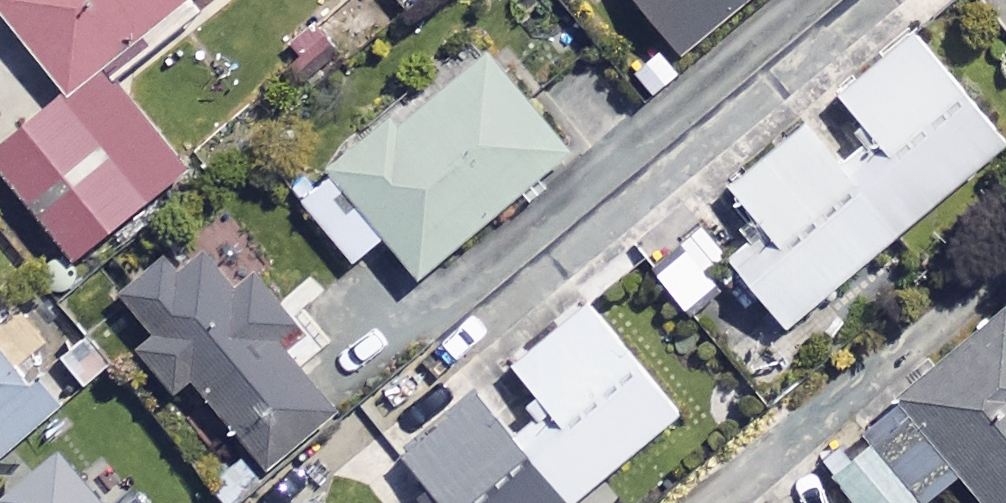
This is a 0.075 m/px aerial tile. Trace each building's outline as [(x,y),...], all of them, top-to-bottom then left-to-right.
[(193,2),(196,0),(0,0),(0,8),(71,99),(0,154),(0,164),(47,225),(24,242),(56,283),(199,173),(127,80),(207,19),(193,2)] [(681,57),(749,0),(634,0),(681,57)] [(825,145),(810,128),(733,194),(768,236),(734,266),(791,333),(1005,150),(1005,143),(916,37),(841,102),(856,119),(825,145)] [(634,72),(653,96),(679,76),(661,51),(634,72)] [(573,160),(488,52),(302,199),(355,266),(389,239),(421,280),(573,160)] [(307,334),(226,234),(176,275),(168,265),(121,303),(260,474),(335,414),(285,353),(307,334)] [(719,289),(687,254),(658,280),(690,315),(719,289)] [(590,310),(518,371),(547,406),(511,436),(481,400),(408,462),(442,502),(583,502),(682,419),(590,310)] [(867,440),(874,448),(837,479),(856,502),(932,502),(962,477),(984,502),(1005,502),(1005,323),(867,440)] [(0,356),(0,456),(49,416),(0,356)] [(62,459),(12,502),(101,502),(62,459)]
